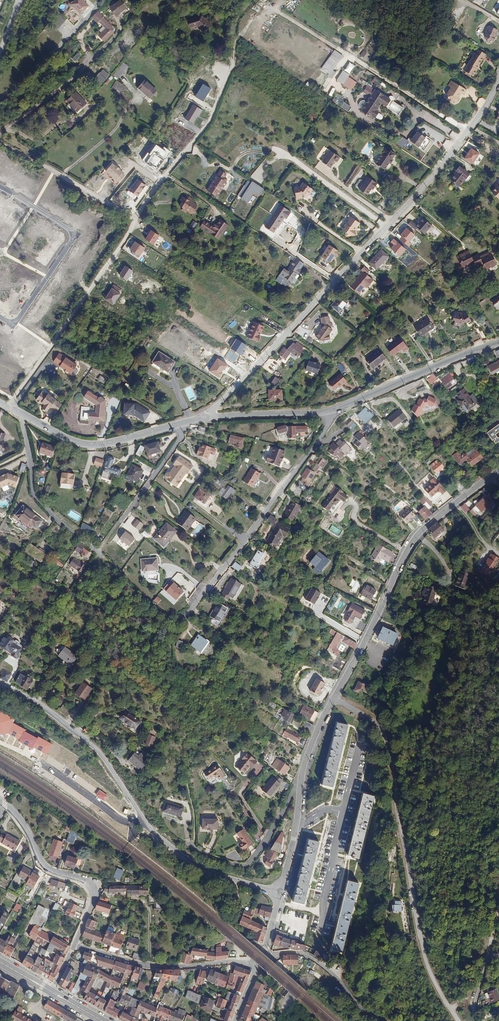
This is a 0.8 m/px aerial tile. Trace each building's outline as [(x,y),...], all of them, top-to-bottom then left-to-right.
[(88,6),(83,0),(76,0),(72,4),(83,15),(86,12),(84,10),(88,6)] [(121,10),(126,7),(121,0),(119,0),(110,7),(117,16),(123,12),(121,10)] [(97,12),(92,18),(97,24),(99,23),(104,28),(99,32),(102,35),(99,38),(104,43),(114,33),(113,30),(103,19),(103,18),(97,12)] [(59,15),(51,24),(56,30),(65,21),(59,15)] [(211,25),(202,17),(190,20),(192,26),(196,25),(205,32),(211,25)] [(492,40),(494,41),(496,38),(496,37),(498,32),(498,30),(494,28),(494,25),(491,26),(490,27),(487,32),(488,32),(485,36),(487,37),(487,41),(492,40)] [(334,50),(322,69),(334,77),(337,73),(333,71),(343,56),(334,50)] [(486,56),(476,50),(467,64),(476,70),(483,59),(484,59),(486,56)] [(118,79),(129,67),(124,62),(113,75),(118,79)] [(463,71),(473,77),(477,70),(476,70),(467,64),(463,71)] [(102,69),(100,73),(106,78),(109,75),(102,69)] [(337,82),(353,90),(357,82),(348,77),(350,74),(343,70),(337,82)] [(102,84),(106,78),(100,73),(95,79),(102,84)] [(150,97),(156,90),(146,80),(139,87),(150,97)] [(392,102),(389,107),(388,109),(399,116),(405,107),(406,106),(405,105),(404,104),(403,103),(402,103),(401,104),(395,101),(401,92),(383,81),(377,91),(388,98),(389,96),(390,96),(390,95),(391,95),(392,95),(393,96),(394,97),(394,98),(394,99),(392,101),(392,102)] [(465,96),(468,91),(452,81),(449,86),(452,88),(448,95),(450,100),(456,104),(459,103),(461,100),(460,98),(462,94),(465,96)] [(124,88),(118,84),(114,91),(120,95),(124,88)] [(333,96),(336,90),(327,86),(324,92),(333,96)] [(373,116),(375,117),(376,117),(378,113),(379,112),(377,110),(381,103),(386,106),(390,100),(392,101),(394,99),(394,98),(394,97),(393,96),(392,95),(391,95),(390,95),(390,96),(389,96),(388,98),(377,91),(374,89),(361,110),(372,117),(373,116)] [(78,112),(87,102),(76,91),(67,101),(78,112)] [(342,108),(349,111),(351,106),(344,103),(342,108)] [(417,131),(410,142),(427,152),(433,141),(417,131)] [(404,147),(407,139),(400,137),(398,145),(404,147)] [(395,153),(390,150),(390,151),(385,148),(375,163),(384,169),(389,162),(390,163),(393,159),(392,158),(395,153)] [(464,159),(474,165),(481,154),(472,148),(464,159)] [(330,150),(322,162),(330,167),(333,163),(335,160),(336,160),(337,161),(339,156),(330,150)] [(118,183),(126,175),(113,163),(105,171),(118,183)] [(451,179),(455,182),(460,186),(470,174),(459,166),(456,171),(457,172),(451,179)] [(228,174),(222,170),(219,176),(218,175),(208,190),(218,197),(228,182),(227,181),(229,179),(226,177),(228,174)] [(472,176),(470,174),(460,186),(455,182),(453,184),(462,192),(464,189),(463,188),(472,176)] [(379,182),(369,175),(360,188),(369,194),(374,185),(376,186),(379,182)] [(255,192),(260,196),(265,189),(248,179),(238,196),(249,202),(255,192)] [(303,199),(313,206),(317,199),(309,193),(313,188),(303,181),(300,186),(295,187),(297,198),(303,197),(303,199)] [(184,201),(181,205),(186,208),(186,209),(191,212),(191,214),(192,213),(193,214),(194,213),(195,213),(195,211),(199,205),(194,202),(189,198),(185,196),(182,200),(184,201)] [(281,225),(283,222),(273,215),(262,233),(272,239),(275,233),(274,233),(280,224),(281,225)] [(425,235),(432,226),(423,218),(416,227),(425,235)] [(228,224),(220,219),(216,225),(214,224),(213,226),(204,220),(200,226),(219,239),(228,224)] [(354,224),(349,220),(348,222),(343,219),(339,224),(339,225),(340,225),(336,230),(339,233),(340,238),(349,236),(348,231),(354,224)] [(154,245),(159,236),(152,231),(146,240),(154,245)] [(412,254),(418,248),(412,241),(406,247),(412,254)] [(135,242),(131,249),(140,255),(145,248),(135,242)] [(337,257),(339,252),(337,251),(338,250),(329,245),(321,257),(330,263),(331,262),(332,262),(333,259),(333,258),(335,255),(337,257)] [(390,257),(381,249),(369,262),(378,270),(390,257)] [(462,260),(468,268),(476,264),(474,260),(472,255),(462,260)] [(491,265),(496,262),(492,256),(487,259),(491,265)] [(482,261),(480,257),(476,258),(481,267),(484,265),(482,261)] [(286,277),(293,282),(294,283),(296,283),(298,280),(298,279),(296,277),(297,275),(298,275),(301,271),(300,270),(304,263),(297,259),(293,265),(288,273),(284,270),(279,277),(284,280),(286,277)] [(483,261),(487,267),(491,265),(487,259),(483,261)] [(369,271),(364,266),(362,269),(364,271),(350,287),(362,296),(375,281),(367,274),(369,271)] [(293,282),(286,277),(284,280),(281,284),(286,287),(288,283),(290,284),(292,283),(293,282)] [(349,300),(342,293),(331,305),(339,312),(349,300)] [(471,321),(466,311),(463,313),(460,315),(458,314),(463,323),(466,322),(467,321),(468,323),(471,321)] [(456,320),(455,325),(459,326),(461,328),(463,326),(462,324),(463,323),(458,314),(457,314),(456,320)] [(329,316),(321,318),(323,327),(322,328),(323,329),(321,332),(320,332),(317,337),(322,340),(331,339),(330,334),(333,329),(331,328),(334,324),(331,322),(329,316)] [(434,326),(429,317),(415,326),(420,336),(428,331),(427,330),(434,326)] [(265,327),(254,322),(248,337),(258,342),(265,327)] [(404,352),(409,348),(400,337),(387,347),(393,356),(402,349),(404,352)] [(303,351),(302,349),(304,346),(297,341),(295,344),(293,343),(287,349),(285,347),(280,355),(284,358),(289,351),(298,357),(303,351)] [(21,346),(16,354),(22,357),(27,350),(21,346)] [(386,358),(379,349),(366,359),(373,368),(386,358)] [(168,372),(175,362),(160,352),(153,362),(168,372)] [(72,374),(77,365),(59,353),(54,362),(60,366),(64,369),(64,370),(67,372),(68,371),(72,374)] [(317,375),(320,366),(308,362),(305,371),(317,375)] [(489,367),(492,374),(498,370),(498,362),(489,367)] [(342,372),(346,369),(340,363),(337,366),(342,372)] [(88,375),(95,379),(99,372),(92,368),(88,375)] [(335,391),(340,387),(342,386),(343,387),(348,383),(341,374),(329,383),(335,391)] [(427,379),(431,384),(438,379),(434,374),(427,379)] [(448,388),(451,385),(449,383),(453,379),(449,374),(442,380),(448,388)] [(101,375),(98,380),(104,384),(107,379),(101,375)] [(276,386),(280,379),(275,377),(272,384),(276,386)] [(282,400),(282,389),(269,390),(269,400),(282,400)] [(470,408),(475,404),(464,389),(457,394),(460,398),(457,400),(462,406),(466,403),(470,408)] [(57,412),(62,405),(56,400),(57,400),(48,394),(48,395),(44,392),(38,399),(38,401),(38,402),(40,403),(41,403),(43,403),(45,405),(43,408),(47,412),(50,408),(51,408),(57,412)] [(101,397),(98,398),(88,392),(85,397),(97,405),(97,413),(90,413),(90,419),(104,420),(105,400),(101,397)] [(415,405),(411,411),(417,418),(423,409),(424,410),(425,407),(429,406),(433,408),(437,407),(436,403),(436,402),(429,398),(427,401),(424,402),(421,399),(417,406),(415,405)] [(144,422),(145,422),(150,413),(150,411),(136,404),(124,403),(123,415),(133,416),(144,422)] [(407,418),(400,409),(387,419),(394,428),(407,418)] [(378,419),(370,411),(361,420),(368,427),(370,424),(372,426),(378,419)] [(350,427),(355,422),(351,418),(346,423),(350,427)] [(496,426),(488,431),(492,439),(495,437),(496,439),(494,440),(496,443),(498,441),(498,430),(496,426)] [(307,427),(286,427),(276,430),(278,438),(285,436),(285,434),(289,434),(289,439),(296,439),(296,433),(308,433),(307,427)] [(360,433),(355,437),(356,438),(353,441),(361,450),(364,446),(366,448),(370,443),(360,433)] [(243,448),(245,438),(232,435),(231,440),(238,442),(237,446),(243,448)] [(345,442),(344,443),(342,444),(339,441),(336,444),(346,454),(347,456),(353,450),(345,442)] [(52,456),(55,447),(43,443),(40,452),(52,456)] [(161,452),(158,443),(146,446),(148,455),(161,452)] [(334,443),(331,446),(333,448),(331,449),(328,452),(334,456),(336,453),(338,455),(341,459),(346,454),(336,444),(334,443)] [(203,445),(201,449),(200,451),(199,451),(198,456),(199,456),(198,457),(208,460),(212,448),(203,445)] [(136,455),(141,457),(145,448),(141,446),(136,455)] [(282,462),(283,462),(285,457),(284,457),(286,452),(275,448),(272,456),(270,455),(268,456),(267,460),(267,462),(269,462),(269,463),(281,467),(282,462)] [(467,456),(469,458),(478,451),(476,448),(467,456)] [(219,451),(217,458),(223,460),(226,453),(219,451)] [(478,451),(469,458),(467,456),(465,454),(462,457),(458,451),(453,455),(459,464),(467,458),(472,465),(483,457),(478,451)] [(194,466),(180,456),(174,464),(176,465),(175,466),(187,475),(194,466)] [(115,459),(109,457),(102,477),(111,480),(113,474),(119,476),(121,471),(112,468),(115,459)] [(328,461),(323,457),(319,464),(317,462),(313,469),(309,466),(298,483),(308,489),(314,479),(312,478),(320,466),(324,468),(328,461)] [(102,466),(104,460),(97,458),(95,464),(102,466)] [(440,463),(438,464),(436,462),(433,464),(435,467),(433,469),(436,473),(443,467),(440,463)] [(143,471),(133,466),(127,476),(138,482),(143,471)] [(187,475),(175,466),(174,467),(175,468),(173,471),(172,470),(170,472),(167,472),(166,475),(166,478),(166,479),(178,488),(187,475)] [(261,474),(252,469),(244,482),(252,487),(261,474)] [(477,481),(482,477),(478,471),(473,475),(477,481)] [(74,486),(75,475),(62,473),(60,484),(74,486)] [(20,478),(8,474),(1,477),(0,479),(0,484),(2,488),(9,485),(16,488),(20,478)] [(434,477),(430,481),(432,483),(424,490),(435,502),(447,491),(434,477)] [(462,492),(469,487),(463,480),(457,485),(462,492)] [(204,506),(208,501),(210,502),(213,498),(210,496),(212,494),(209,492),(210,492),(203,486),(195,496),(200,500),(199,501),(204,506)] [(228,486),(222,495),(225,498),(228,494),(230,495),(231,493),(233,494),(236,491),(228,486)] [(343,493),(343,492),(337,487),(322,505),(328,510),(334,503),(336,505),(341,499),(343,502),(347,497),(343,493)] [(432,507),(431,506),(433,504),(425,495),(419,501),(425,507),(420,512),(426,519),(432,515),(428,510),(432,507)] [(495,501),(489,495),(472,511),(477,516),(480,513),(481,514),(490,506),(490,505),(495,501)] [(332,514),(343,502),(341,499),(336,505),(334,503),(328,510),(332,514)] [(301,507),(293,502),(289,510),(297,515),(301,507)] [(465,503),(460,506),(466,513),(470,510),(465,503)] [(37,528),(42,522),(24,507),(17,515),(31,527),(33,525),(37,528)] [(401,516),(408,523),(413,518),(416,522),(420,519),(409,508),(401,516)] [(297,515),(289,510),(285,516),(293,521),(297,515)] [(197,519),(186,511),(177,523),(188,531),(197,519)] [(268,521),(274,525),(277,520),(271,516),(268,521)] [(132,526),(139,531),(144,525),(137,520),(132,526)] [(81,529),(90,535),(93,529),(83,523),(81,529)] [(192,535),(198,538),(203,526),(197,523),(192,535)] [(289,530),(278,523),(267,542),(276,547),(283,535),(285,537),(289,530)] [(176,532),(167,524),(155,539),(163,545),(170,537),(170,538),(176,532)] [(428,532),(430,533),(436,541),(444,534),(438,526),(437,524),(428,532)] [(119,541),(131,548),(136,539),(125,532),(119,541)] [(80,554),(85,546),(79,543),(75,551),(80,554)] [(41,563),(47,554),(31,544),(26,552),(41,563)] [(394,565),(398,556),(378,545),(371,558),(378,562),(381,557),(394,565)] [(250,565),(256,568),(258,568),(260,566),(258,564),(264,554),(258,551),(250,565)] [(309,558),(307,561),(315,567),(313,570),(316,573),(322,573),(321,569),(328,561),(318,553),(312,560),(309,558)] [(478,569),(486,576),(498,562),(498,558),(493,553),(478,569)] [(57,557),(54,561),(62,567),(65,563),(57,557)] [(75,558),(71,563),(79,568),(78,570),(82,573),(86,567),(86,566),(88,564),(84,561),(82,563),(75,558)] [(159,571),(158,558),(141,559),(141,572),(159,571)] [(469,579),(469,578),(460,576),(459,575),(455,587),(466,590),(469,579)] [(230,597),(233,599),(241,584),(232,579),(221,596),(228,600),(230,597)] [(174,605),(185,594),(172,581),(160,592),(174,605)] [(244,586),(241,584),(233,599),(236,600),(244,586)] [(366,585),(361,595),(366,598),(371,588),(366,585)] [(437,590),(426,586),(422,597),(423,597),(425,598),(424,602),(423,605),(431,608),(437,590)] [(320,593),(311,588),(305,600),(313,605),(316,601),(317,601),(319,597),(318,597),(320,593)] [(366,598),(371,601),(376,591),(371,588),(366,598)] [(373,605),(365,600),(362,606),(373,613),(377,604),(374,602),(373,605)] [(208,620),(217,625),(227,608),(218,603),(208,620)] [(355,616),(360,619),(363,613),(364,611),(363,610),(361,609),(352,604),(345,616),(346,616),(345,619),(345,621),(349,623),(350,622),(352,619),(353,620),(355,616)] [(229,609),(227,608),(217,625),(219,627),(229,609)] [(363,633),(367,625),(362,622),(357,630),(363,633)] [(381,634),(395,641),(401,629),(394,626),(390,632),(383,629),(381,634)] [(355,649),(358,644),(338,633),(328,650),(338,655),(340,650),(339,649),(342,644),(345,647),(346,647),(347,645),(355,649)] [(395,641),(381,634),(378,639),(392,646),(395,641)] [(209,642),(198,635),(192,646),(202,652),(209,642)] [(14,640),(10,637),(8,640),(5,638),(4,638),(2,640),(0,643),(0,644),(8,649),(7,651),(11,655),(13,653),(18,646),(14,643),(13,644),(12,643),(14,640)] [(77,657),(63,646),(61,648),(64,650),(59,656),(71,665),(77,657)] [(348,662),(339,656),(333,666),(342,671),(348,662)] [(0,676),(0,677),(7,680),(11,673),(3,669),(0,676)] [(31,680),(31,679),(25,676),(20,685),(28,690),(33,681),(31,680)] [(326,684),(317,679),(313,685),(323,691),(324,689),(324,687),(326,684)] [(427,685),(419,681),(417,687),(425,690),(427,685)] [(76,693),(85,699),(92,689),(83,682),(76,693)] [(370,689),(359,683),(354,692),(361,696),(361,695),(363,692),(365,693),(367,694),(370,689)] [(321,692),(322,693),(323,691),(313,685),(310,691),(319,696),(321,692)] [(85,699),(76,693),(74,695),(83,702),(85,699)] [(274,708),(276,704),(266,699),(264,703),(268,706),(269,705),(274,708)] [(300,714),(314,722),(319,713),(305,706),(300,714)] [(289,723),(294,714),(286,710),(284,713),(281,711),(279,716),(285,719),(284,721),(289,723)] [(4,737),(6,733),(20,740),(19,742),(33,749),(34,748),(47,755),(52,744),(39,737),(38,738),(25,732),(26,730),(13,723),(15,720),(0,712),(0,734),(4,737)] [(125,712),(121,719),(135,728),(140,721),(125,712)] [(314,725),(312,725),(303,720),(300,726),(307,729),(305,732),(310,735),(314,725)] [(349,727),(338,724),(329,760),(340,763),(349,727)] [(292,729),(285,725),(280,734),(287,739),(288,736),(292,729)] [(301,737),(293,732),(290,737),(290,738),(298,743),(301,737)] [(147,761),(145,760),(143,758),(145,755),(141,751),(138,754),(134,751),(128,759),(140,769),(142,766),(147,761)] [(292,763),(298,765),(300,761),(300,760),(302,755),(294,752),(292,757),(294,758),(292,763)] [(254,765),(257,761),(248,754),(238,767),(245,772),(250,766),(252,764),(254,765)] [(329,760),(323,786),(334,789),(340,763),(329,760)] [(281,761),(276,768),(284,774),(289,768),(281,761)] [(222,771),(218,766),(205,774),(208,779),(214,776),(215,778),(218,776),(220,780),(226,776),(222,771)] [(284,779),(291,784),(294,779),(288,774),(284,779)] [(281,784),(273,777),(262,790),(270,797),(281,784)] [(224,784),(230,792),(233,790),(234,790),(228,782),(224,784)] [(360,859),(375,797),(364,795),(349,856),(360,859)] [(180,816),(181,815),(183,808),(181,807),(173,804),(166,802),(163,811),(171,813),(180,816)] [(208,820),(207,820),(203,820),(203,830),(208,830),(208,831),(210,831),(213,831),(213,830),(218,830),(218,820),(213,820),(212,819),(209,819),(208,820)] [(243,830),(238,834),(243,842),(240,845),(244,850),(252,844),(243,830)] [(281,832),(271,849),(281,853),(284,833),(281,832)] [(16,851),(21,842),(7,834),(6,835),(3,833),(0,838),(0,842),(2,843),(2,844),(16,851)] [(75,839),(69,835),(67,841),(74,843),(75,839)] [(49,854),(61,858),(64,849),(61,849),(63,843),(54,840),(49,854)] [(305,905),(320,843),(309,841),(294,902),(305,905)] [(265,863),(271,867),(273,861),(274,858),(276,859),(277,856),(275,855),(277,853),(273,851),(268,859),(268,858),(265,863)] [(65,865),(75,868),(77,859),(68,856),(65,865)] [(18,878),(27,883),(32,873),(23,868),(18,878)] [(50,885),(64,889),(66,884),(52,880),(50,885)] [(343,953),(360,885),(348,882),(332,950),(343,953)] [(128,886),(128,891),(128,894),(129,894),(149,895),(149,893),(148,887),(128,886)] [(73,918),(78,906),(65,900),(63,905),(68,907),(65,914),(73,918)] [(17,903),(13,910),(18,912),(21,905),(17,903)] [(39,905),(28,923),(29,924),(34,926),(28,936),(35,941),(38,936),(51,912),(39,905)] [(260,910),(255,908),(254,910),(253,913),(259,915),(265,916),(270,917),(273,909),(267,907),(261,906),(260,910)] [(90,919),(96,921),(98,922),(103,912),(96,909),(95,908),(90,919)] [(260,924),(251,920),(253,913),(254,910),(250,908),(249,912),(245,910),(244,911),(241,919),(240,924),(255,931),(256,929),(258,929),(260,924)] [(5,924),(10,916),(5,913),(4,915),(0,912),(0,920),(1,920),(1,921),(5,924)] [(86,926),(87,927),(92,929),(96,921),(90,919),(86,926)] [(268,928),(260,924),(258,929),(257,931),(265,934),(268,928)] [(93,940),(96,931),(94,930),(92,929),(87,927),(83,936),(93,940)] [(96,931),(93,940),(102,944),(102,942),(106,934),(96,931)] [(116,932),(115,936),(111,946),(120,949),(125,935),(117,931),(116,932)] [(254,941),(262,943),(265,934),(257,931),(256,935),(254,941)] [(103,943),(111,946),(115,936),(111,935),(106,932),(106,934),(102,942),(103,943)] [(43,939),(50,944),(53,938),(46,934),(43,939)] [(50,944),(43,939),(38,936),(35,941),(34,944),(42,949),(42,948),(47,951),(50,944)] [(278,936),(274,945),(280,946),(284,938),(278,936)] [(64,953),(67,955),(70,947),(54,937),(53,938),(50,944),(56,947),(64,952),(64,953)] [(140,940),(129,937),(126,947),(130,949),(130,948),(137,950),(140,940)] [(8,944),(6,942),(0,938),(0,951),(3,953),(7,945),(8,944)] [(280,946),(290,949),(292,940),(287,939),(284,938),(280,946)] [(27,956),(36,961),(38,957),(40,953),(42,949),(34,944),(27,956)] [(50,944),(47,951),(52,954),(53,952),(56,947),(50,944)] [(217,953),(216,953),(215,960),(227,958),(230,951),(220,952),(221,944),(217,946),(217,953)] [(7,945),(3,953),(10,957),(15,949),(7,945)] [(207,950),(193,948),(190,955),(187,964),(188,964),(191,964),(192,955),(206,956),(206,958),(215,960),(216,953),(207,952),(207,950)] [(321,960),(323,955),(316,951),(313,956),(321,960)] [(85,959),(85,960),(88,961),(91,962),(93,955),(85,952),(83,958),(85,959)] [(181,962),(187,964),(190,955),(184,953),(181,962)] [(65,958),(57,954),(53,962),(56,964),(61,967),(65,958)] [(498,961),(498,954),(492,954),(489,963),(498,961)] [(36,961),(27,956),(22,964),(32,969),(36,961)] [(99,964),(113,969),(116,961),(96,956),(99,964)] [(298,963),(298,956),(290,956),(289,965),(297,965),(298,963)] [(37,972),(41,964),(43,960),(38,957),(36,961),(32,969),(37,972)] [(49,971),(52,962),(45,959),(44,966),(45,967),(41,974),(48,978),(52,972),(49,971)] [(88,961),(85,960),(83,964),(80,972),(81,973),(91,978),(92,976),(93,976),(94,975),(98,976),(100,970),(90,966),(91,964),(88,963),(87,964),(88,961)] [(116,961),(113,969),(117,971),(125,973),(128,965),(116,961)] [(52,972),(57,975),(61,967),(56,964),(52,972)] [(132,976),(136,967),(128,965),(125,973),(128,974),(132,976)] [(227,987),(231,989),(233,990),(237,978),(234,977),(235,975),(242,977),(245,969),(236,966),(233,974),(231,973),(227,987)] [(75,970),(69,968),(68,967),(59,985),(66,988),(75,970)] [(136,967),(132,976),(132,978),(137,980),(138,979),(140,979),(143,970),(141,969),(136,967)] [(220,974),(207,969),(207,972),(206,975),(209,976),(208,980),(216,983),(220,974)] [(242,977),(239,983),(245,986),(251,971),(245,969),(242,977)] [(106,987),(109,989),(111,984),(113,978),(111,976),(100,970),(98,976),(97,977),(106,982),(103,986),(106,987)] [(167,979),(171,980),(174,970),(163,970),(162,978),(158,986),(162,988),(163,988),(163,987),(167,979)] [(177,981),(181,970),(174,970),(171,980),(173,980),(177,981)] [(203,985),(204,982),(206,975),(207,972),(201,970),(196,983),(203,985)] [(54,981),(57,975),(52,972),(48,978),(54,981)] [(82,990),(87,993),(89,991),(97,977),(98,976),(94,975),(93,976),(92,976),(91,978),(81,973),(79,977),(72,992),(75,994),(83,980),(87,982),(82,990)] [(227,977),(220,974),(216,983),(224,987),(226,983),(225,982),(227,977)] [(115,976),(114,975),(113,978),(111,984),(115,986),(116,987),(119,988),(119,986),(121,983),(123,984),(124,984),(125,981),(122,980),(120,979),(121,978),(115,976)] [(77,976),(70,991),(72,992),(79,977),(77,976)] [(21,986),(11,980),(11,982),(8,980),(8,979),(5,978),(5,979),(0,987),(0,994),(2,995),(6,994),(14,999),(21,986)] [(263,989),(264,985),(257,982),(254,988),(270,997),(273,990),(268,987),(266,991),(263,989)] [(242,994),(245,986),(239,983),(239,985),(236,991),(242,994)] [(121,990),(120,993),(123,994),(122,995),(125,996),(125,995),(128,988),(123,986),(121,990)] [(158,986),(155,993),(154,997),(158,998),(162,988),(158,986)] [(496,986),(489,988),(490,991),(486,993),(488,998),(491,997),(492,1002),(498,1000),(498,994),(497,989),(496,986)] [(263,1007),(267,1009),(270,997),(254,988),(249,1000),(259,1005),(263,1007)] [(31,999),(34,993),(28,989),(24,996),(31,999)] [(201,995),(188,990),(186,995),(185,998),(198,1003),(201,995)] [(87,993),(84,999),(98,1007),(101,998),(89,991),(87,993)] [(118,992),(115,991),(111,999),(113,1000),(115,995),(119,997),(117,1002),(119,1002),(122,995),(123,994),(120,993),(118,992)] [(220,998),(227,1001),(232,1002),(238,1005),(241,996),(235,994),(233,999),(221,995),(220,998)] [(119,1002),(126,1006),(128,1006),(132,998),(125,995),(125,996),(122,995),(119,1002)] [(211,1011),(215,1000),(204,996),(200,1007),(211,1011)] [(104,999),(101,998),(98,1007),(102,1010),(106,1002),(106,1001),(104,999)] [(128,1006),(132,1008),(129,1016),(123,1012),(119,1019),(122,1020),(132,1020),(140,1001),(132,998),(128,1006)] [(227,1001),(220,998),(219,998),(218,1001),(216,1007),(224,1010),(227,1001)] [(111,999),(105,1011),(116,1017),(120,1010),(114,1007),(116,1002),(113,1000),(111,999)] [(249,1001),(245,1010),(255,1015),(259,1005),(249,1000),(249,1001)] [(78,1018),(49,1001),(45,1007),(70,1020),(76,1020),(78,1018)] [(145,1003),(140,1001),(132,1020),(139,1020),(138,1020),(140,1010),(142,1011),(145,1003)] [(228,1011),(235,1013),(238,1005),(232,1002),(228,1011)] [(147,1014),(154,1017),(155,1015),(157,1008),(151,1005),(145,1003),(142,1011),(147,1013),(147,1014)] [(159,1015),(163,1007),(158,1005),(157,1008),(155,1015),(159,1017),(157,1020),(163,1020),(164,1018),(159,1015)] [(20,1014),(23,1009),(19,1006),(12,1019),(16,1020),(32,1020),(20,1014)] [(164,1018),(169,1020),(173,1011),(163,1007),(159,1015),(164,1018)] [(186,1012),(179,1009),(178,1011),(175,1010),(174,1012),(173,1011),(169,1020),(171,1020),(170,1020),(183,1020),(186,1012)] [(245,1010),(243,1015),(253,1020),(255,1015),(245,1010)] [(228,1011),(224,1020),(225,1020),(232,1020),(235,1013),(228,1011)]
